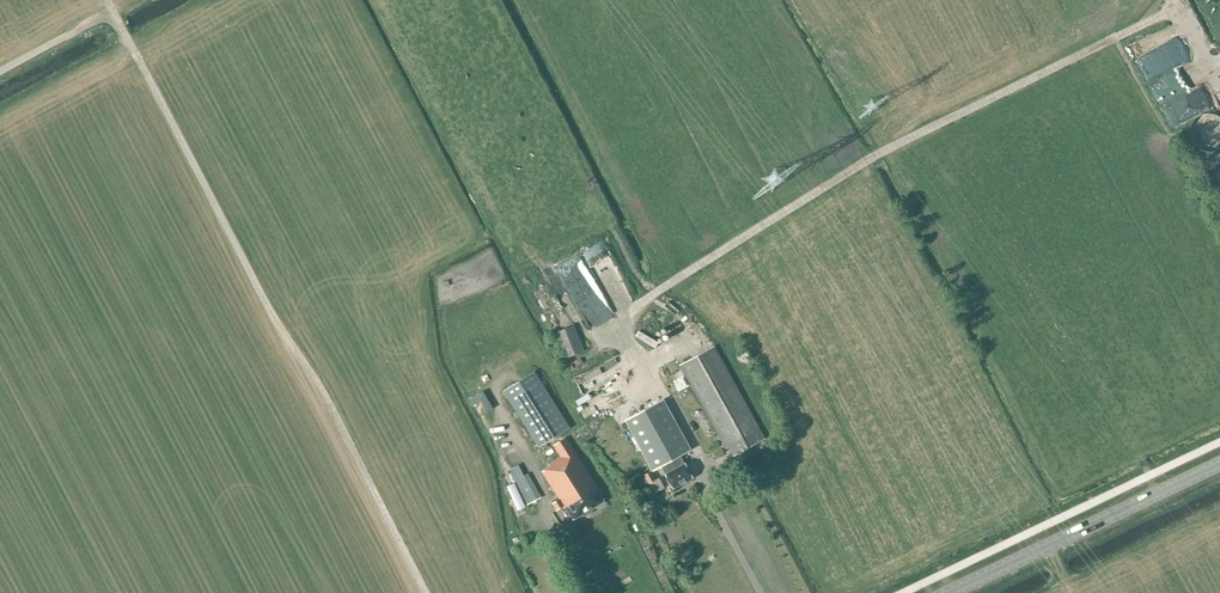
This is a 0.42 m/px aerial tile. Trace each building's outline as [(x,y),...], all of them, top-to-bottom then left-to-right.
[(565,358),(584,351),(574,326),(555,333),(565,358)] [(718,435),(715,437),(722,451),(728,447),(733,457),(765,439),(714,347),(680,365),(718,435)] [(539,448),(570,428),(534,371),(503,391),(539,448)] [(690,450),(663,401),(626,421),(653,470),(661,466),(673,488),(692,478),(680,455),(690,450)] [(573,520),(604,500),(600,494),(601,494),(565,438),(553,445),(561,457),(548,465),(550,467),(544,471),(545,471),(542,472),(559,499),(552,504),(557,510),(564,506),(573,520)] [(519,466),(509,470),(527,505),(540,498),(528,474),(524,476),(519,466)] [(652,475),(650,472),(644,475),(648,484),(655,480),(652,475)]
